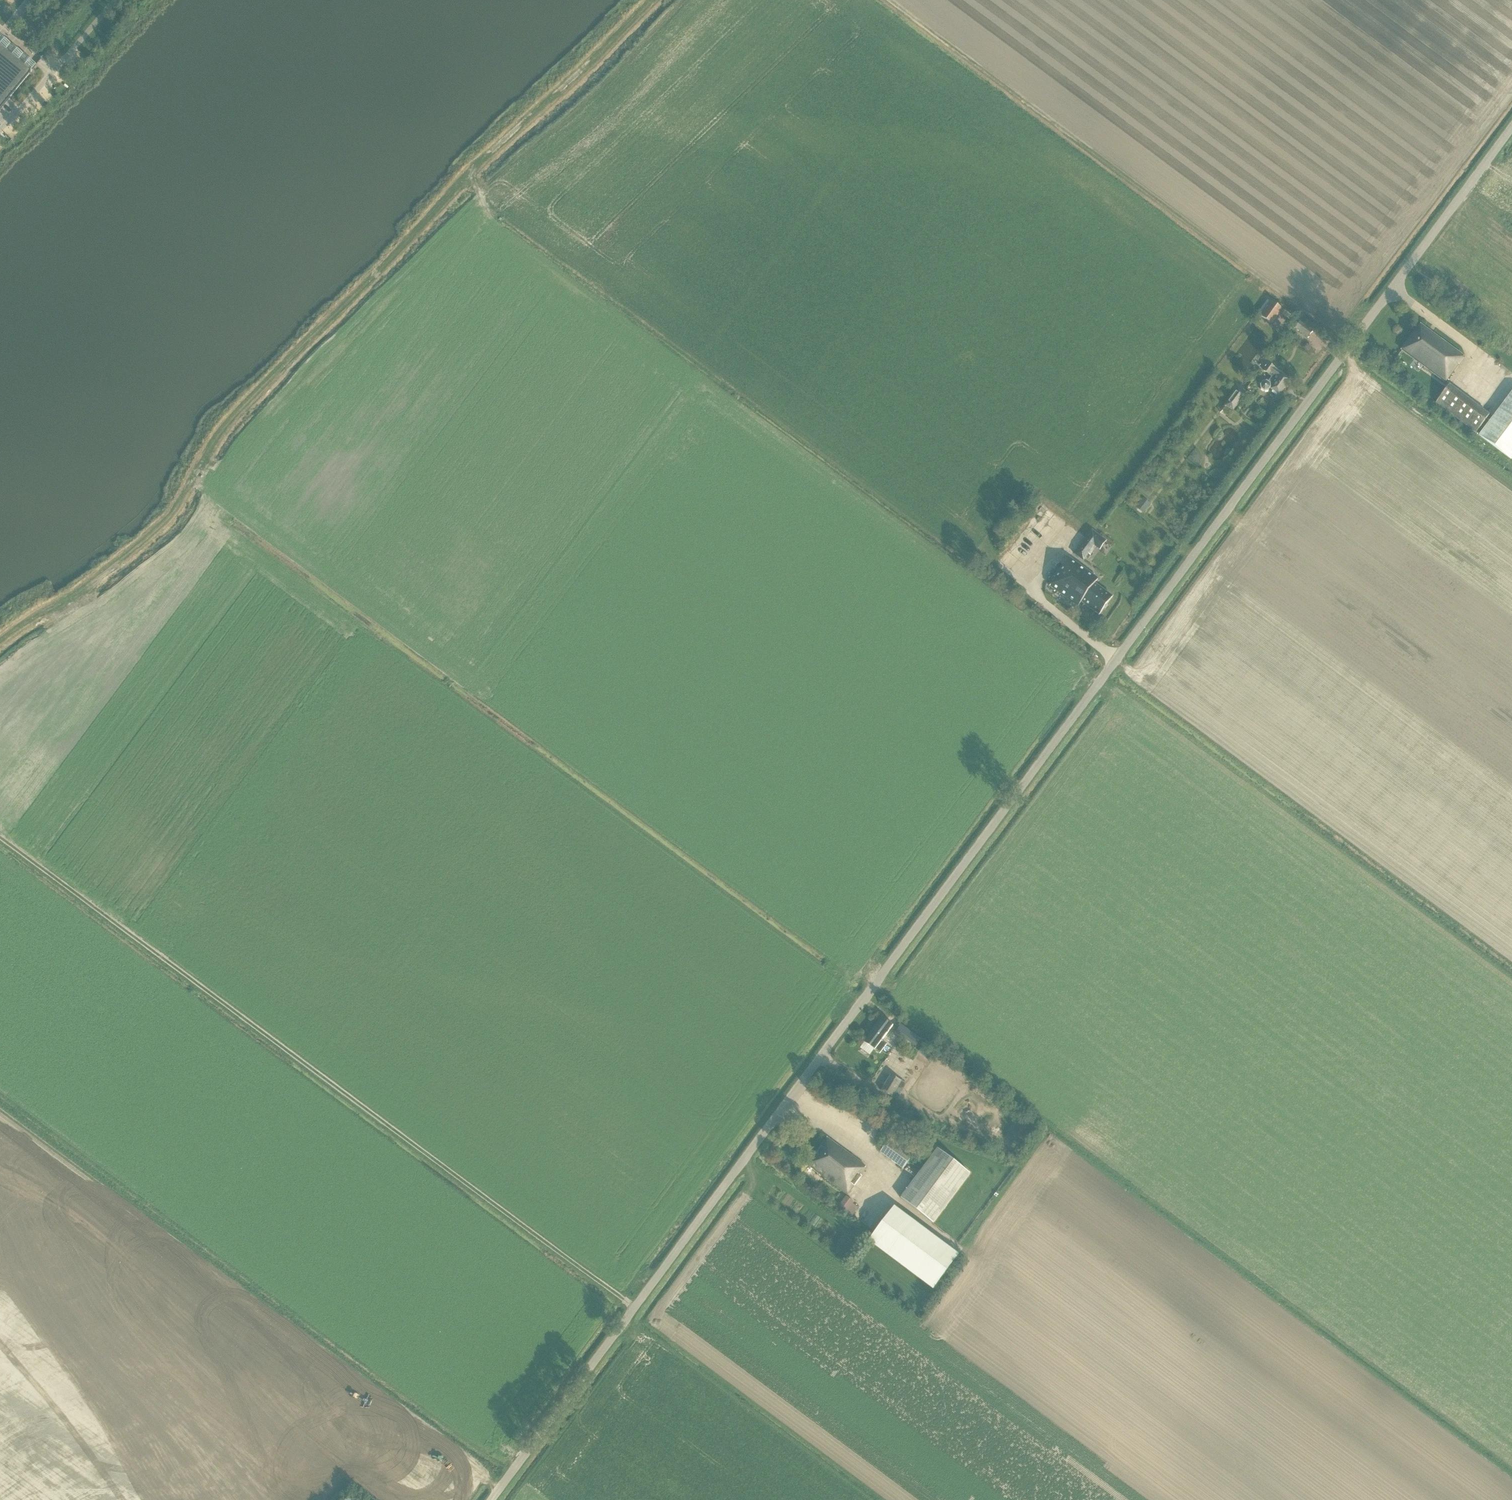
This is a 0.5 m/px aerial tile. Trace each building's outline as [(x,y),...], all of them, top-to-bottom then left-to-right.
[(31,72),(0,47),(0,109),(31,72)] [(1456,297),(1461,290),(1456,286),(1451,294),(1456,297)] [(1259,315),(1271,324),(1279,314),(1281,316),(1285,311),(1270,300),(1259,315)] [(1314,331),(1300,321),(1300,322),(1296,319),(1291,325),(1309,338),(1314,331)] [(1459,364),(1465,356),(1421,323),(1401,349),(1447,382),(1460,365),(1459,364)] [(1313,348),(1311,356),(1319,357),(1321,350),(1313,348)] [(1271,388),(1280,395),(1292,379),(1283,373),(1282,373),(1269,363),(1264,371),(1273,376),(1269,381),(1268,380),(1263,381),(1261,384),(1262,389),(1265,391),(1269,390),(1271,388)] [(1434,407),(1473,437),(1496,407),(1456,377),(1434,407)] [(1233,411),(1247,393),(1239,388),(1226,405),(1233,411)] [(1480,436),(1511,460),(1511,392),(1480,436)] [(1144,498),(1138,506),(1144,511),(1151,503),(1144,498)] [(1090,556),(1097,547),(1094,544),(1100,536),(1092,531),(1075,555),(1084,561),(1089,555),(1090,556)] [(1071,534),(1068,539),(1076,543),(1078,537),(1071,534)] [(1107,541),(1100,536),(1094,544),(1097,547),(1101,549),(1107,541)] [(1079,607),(1082,602),(1100,615),(1113,596),(1096,583),(1099,578),(1070,557),(1055,578),(1056,579),(1050,587),(1079,607)] [(888,1044),(884,1040),(895,1025),(883,1016),(864,1041),(880,1053),(888,1044)] [(896,1032),(916,1047),(922,1038),(903,1024),(896,1032)] [(919,1052),(929,1060),(935,1053),(925,1045),(919,1052)] [(863,1056),(872,1064),(877,1059),(867,1051),(863,1056)] [(891,1074),(882,1091),(898,1100),(908,1084),(891,1074)] [(867,1166),(828,1137),(807,1164),(849,1195),(867,1166)] [(915,1154),(892,1138),(881,1152),(904,1169),(915,1154)] [(972,1174),(938,1148),(901,1198),(935,1223),(972,1174)] [(840,1206),(853,1216),(859,1208),(853,1203),(855,1202),(847,1196),(840,1206)] [(869,1241),(878,1248),(934,1290),(960,1255),(895,1206),(869,1241)]
